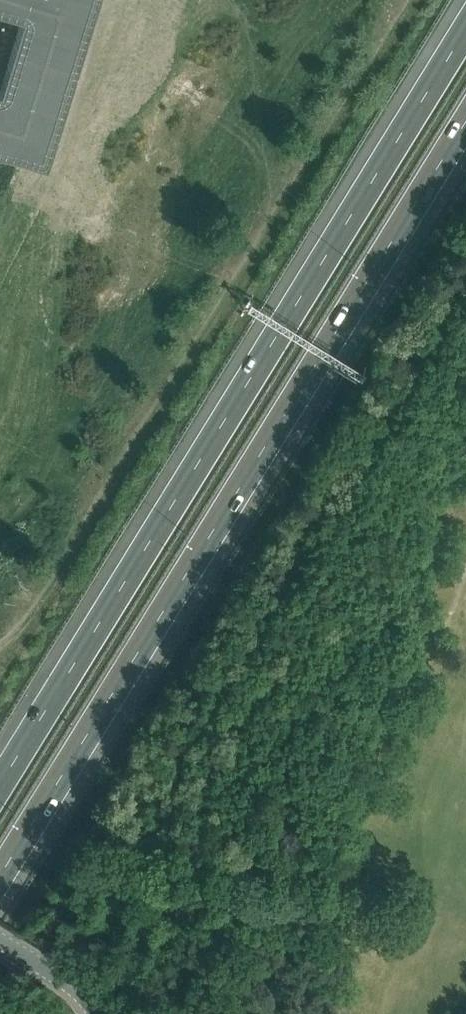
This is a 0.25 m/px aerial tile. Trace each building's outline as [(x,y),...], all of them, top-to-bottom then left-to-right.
[(47,167),(98,0),(0,0),(0,152),(47,167)]
